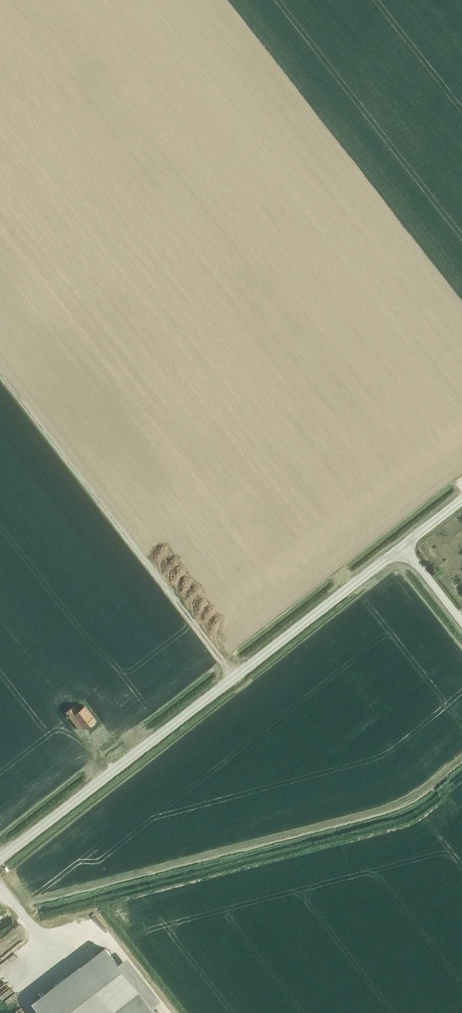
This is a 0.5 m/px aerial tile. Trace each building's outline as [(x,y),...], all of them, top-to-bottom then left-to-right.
[(86,728),(96,720),(85,706),(78,711),(74,706),(67,712),(80,729),(84,725),(86,728)] [(113,1012),(156,1012),(106,948),(81,967),(115,1011),(113,1012)] [(81,967),(35,1003),(43,1012),(113,1012),(115,1011),(81,967)]
